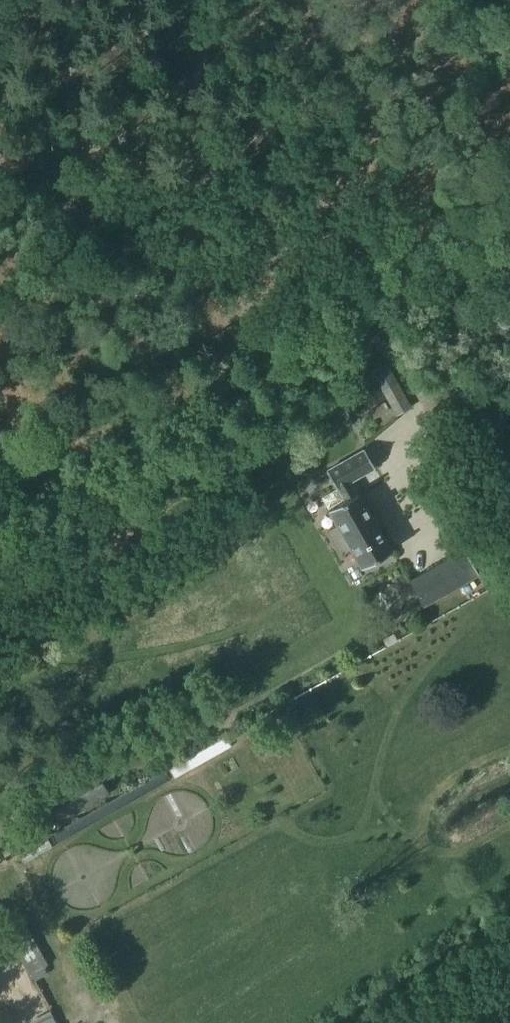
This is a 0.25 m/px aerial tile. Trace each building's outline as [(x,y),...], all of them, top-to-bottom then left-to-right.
[(375,387),(388,386),(387,364),(375,364),(375,387)] [(385,403),(369,411),(374,420),(389,411),(385,403)] [(328,469),(345,500),(327,510),(360,569),(393,551),(360,493),(358,494),(351,482),(375,469),(364,448),(328,469)] [(424,607),(479,575),(464,549),(409,581),(424,607)] [(95,769),(46,796),(60,822),(110,794),(95,769)]
